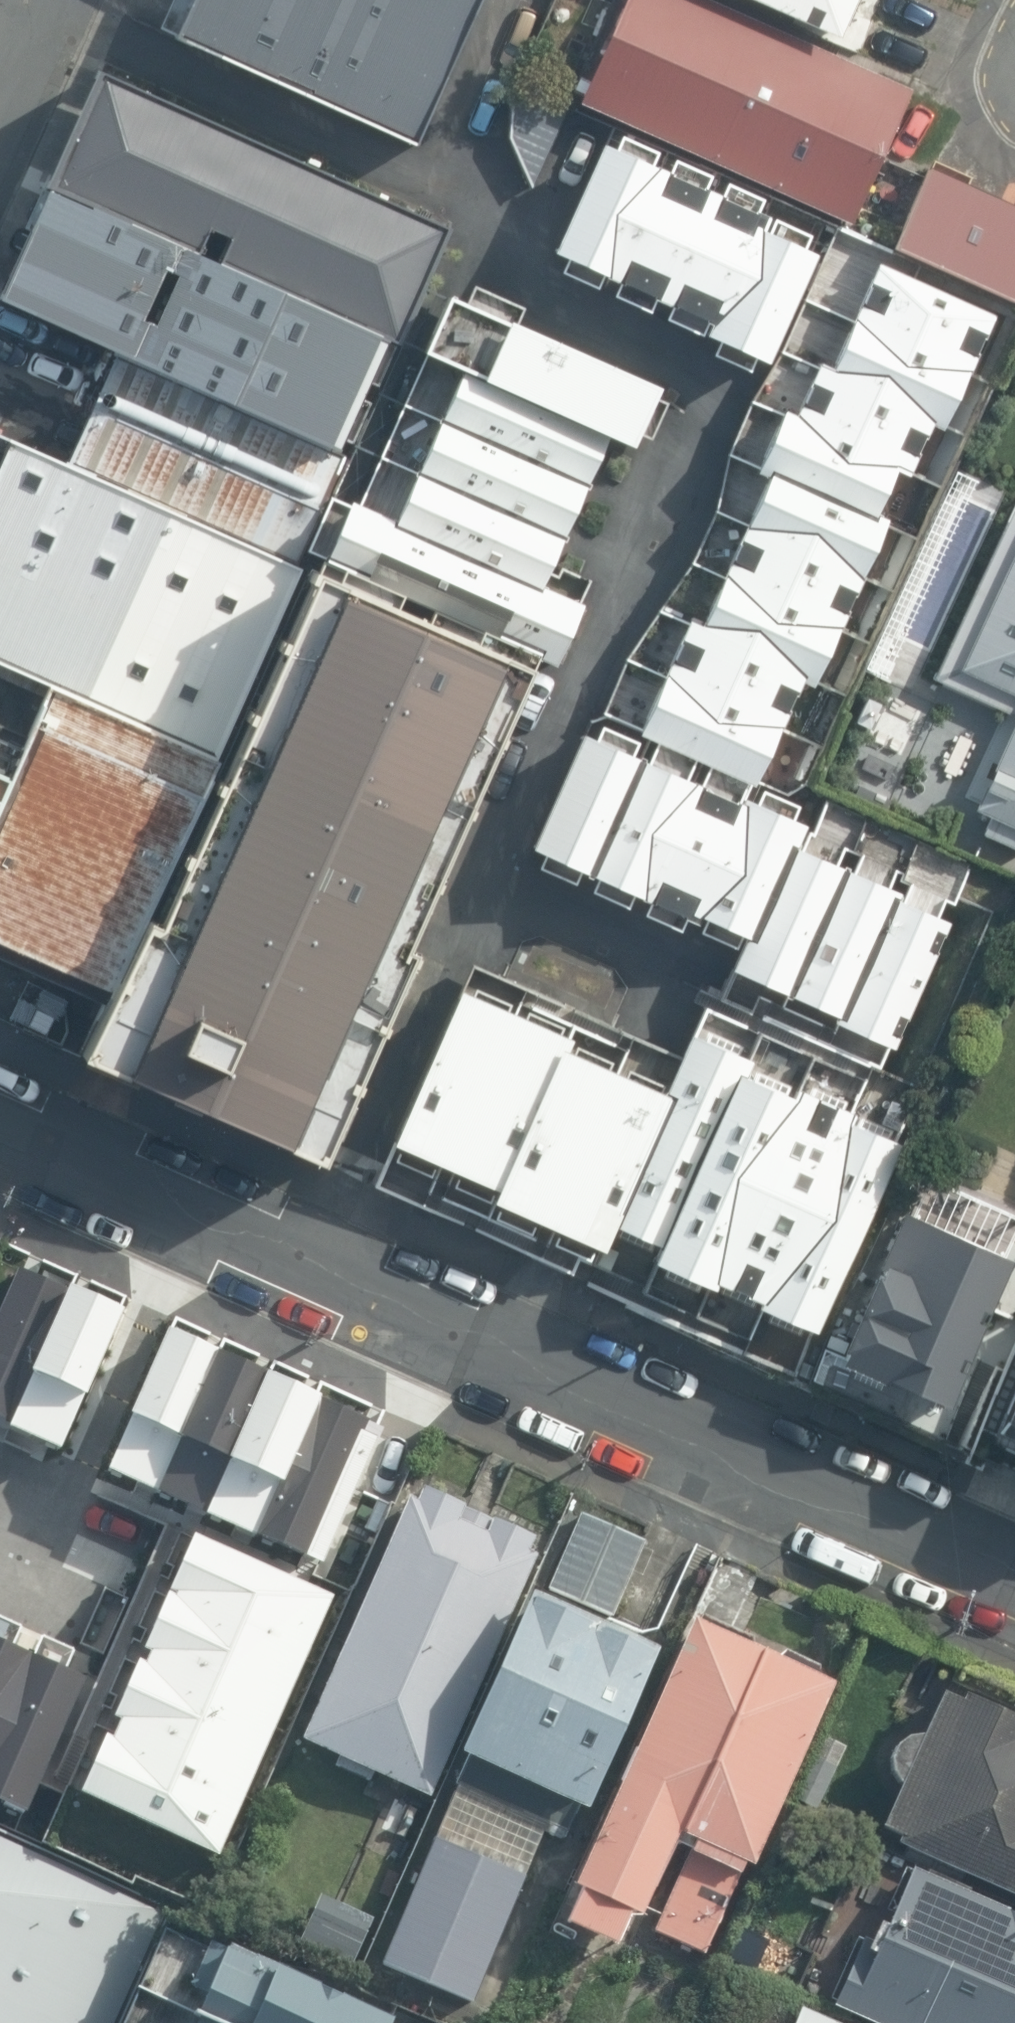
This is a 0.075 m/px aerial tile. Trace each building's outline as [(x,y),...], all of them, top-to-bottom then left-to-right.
[(163,33),(410,140),(471,0),(178,0),(163,33)] [(710,0),(614,0),(570,101),(848,220),(907,84),(710,0)] [(839,40),(858,0),(752,0),(839,40)] [(388,331),(434,224),(93,77),(47,184),(388,331)] [(815,244),(597,149),(545,266),(764,362),(815,244)] [(927,155),(886,237),(1013,299),(1014,295),(1014,198),(927,155)] [(388,331),(47,184),(0,285),(0,286),(342,442),(388,331)] [(983,313),(862,255),(638,720),(759,777),(983,313)] [(640,383),(462,297),(330,568),(541,670),(572,607),(539,591),(640,383)] [(15,443),(0,476),(0,665),(59,692),(217,760),(301,574),(15,443)] [(961,670),(1014,693),(1014,541),(961,670)] [(525,670),(301,574),(217,760),(120,985),(87,1056),(310,1154),(525,670)] [(217,760),(59,692),(0,828),(0,933),(120,985),(217,760)] [(981,765),(844,707),(812,784),(948,841),(981,765)] [(979,807),(1014,822),(1014,721),(979,807)] [(741,934),(728,965),(904,1039),(963,898),(571,733),(524,843),(741,934)] [(744,1049),(683,1023),(657,1082),(559,1039),(565,1027),(456,979),(369,1175),(790,1360),(891,1130),(738,1063),(744,1049)] [(1013,1258),(900,1206),(833,1349),(946,1402),(1013,1258)] [(5,1560),(106,1339),(0,1291),(0,1557),(5,1560)] [(244,1397),(134,1347),(44,1544),(102,1571),(113,1547),(165,1570),(244,1397)] [(998,1427),(991,1443),(1014,1453),(1014,1387),(998,1427)] [(300,1674),(402,1450),(279,1394),(177,1618),(189,1623),(168,1668),(263,1712),(284,1666),(300,1674)] [(534,1535),(411,1479),(293,1737),(416,1793),(534,1535)] [(644,1534),(575,1505),(541,1584),(609,1613),(644,1534)] [(653,1650),(522,1590),(451,1743),(582,1804),(653,1650)] [(747,1644),(679,1614),(544,1914),(612,1944),(747,1644)] [(824,1676),(752,1646),(635,1919),(707,1949),(824,1676)] [(940,1691),(878,1836),(1014,1894),(1014,1723),(940,1691)] [(0,1833),(0,2022),(126,2022),(176,1912),(0,1833)] [(518,1879),(426,1842),(379,1961),(470,1997),(518,1879)] [(898,1862),(832,2004),(873,2022),(1014,2022),(1014,1916),(898,1862)] [(788,2003),(779,2022),(832,2022),(788,2003)]
